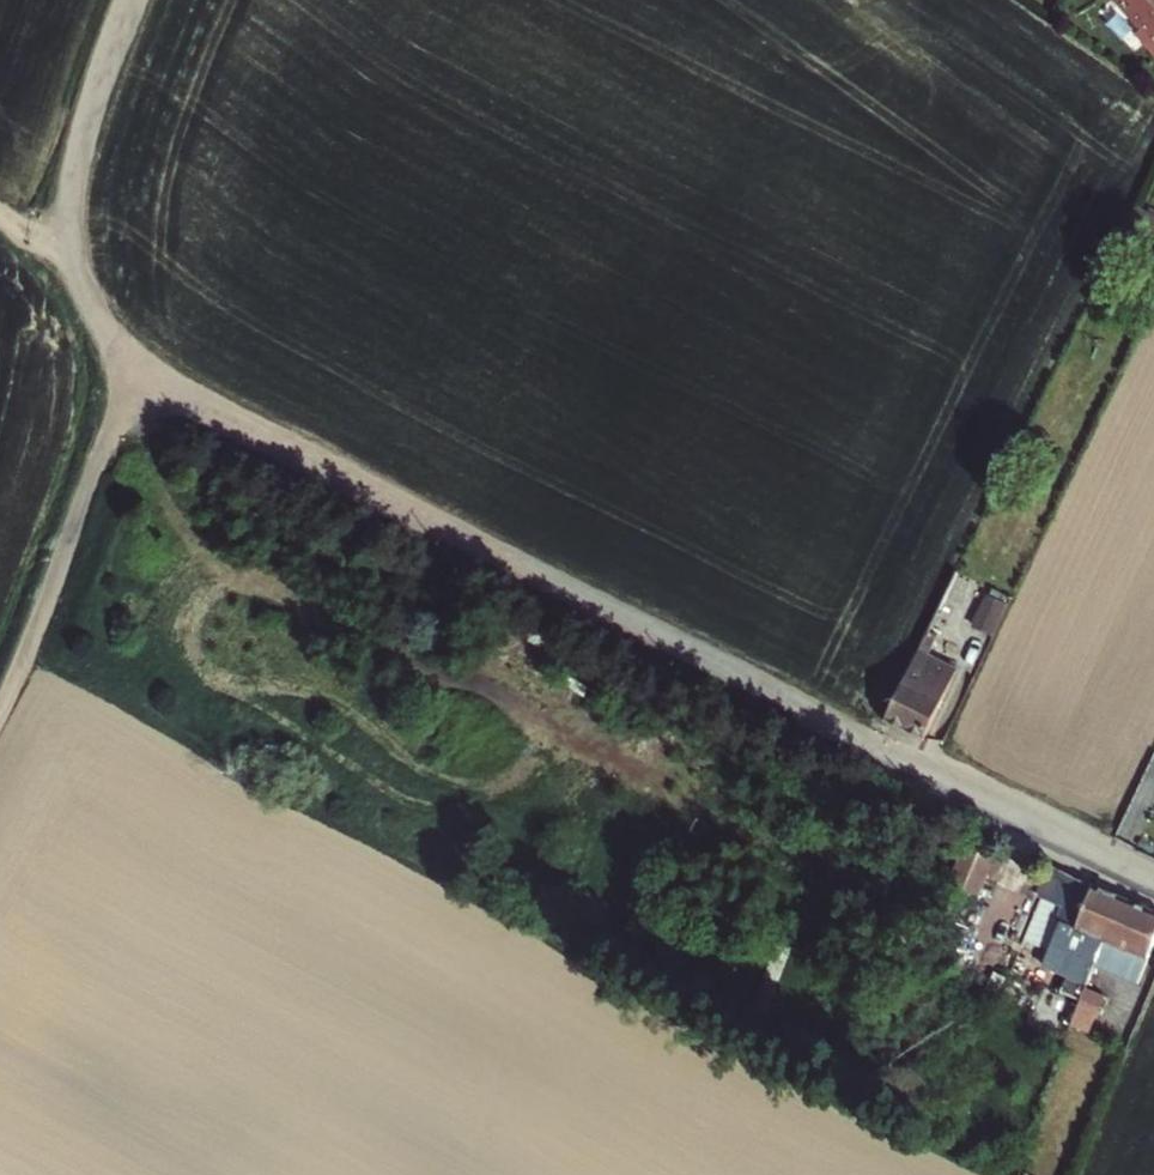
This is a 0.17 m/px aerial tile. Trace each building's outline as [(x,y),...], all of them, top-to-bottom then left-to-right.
[(1141,27),(1137,31),(1153,50),(1153,0),(1118,0),(1141,27)] [(958,571),(926,649),(970,667),(985,630),(975,626),(992,585),(958,571)] [(998,634),(1016,596),(996,587),(978,625),(998,634)] [(955,669),(919,651),(884,720),(922,739),(955,669)] [(1123,820),(1138,828),(1153,795),(1152,794),(1153,789),(1153,766),(1150,764),(1123,820)] [(965,837),(946,885),(973,897),(993,850),(965,837)] [(1061,915),(1045,961),(1074,973),(1073,979),(1086,984),(1097,956),(1121,898),(1076,879),(1061,915)] [(1141,974),(1153,943),(1153,912),(1121,898),(1097,956),(1129,969),(1141,974)] [(1086,984),(1071,1024),(1101,1037),(1129,969),(1097,956),(1086,984)] [(994,1155),(988,1167),(1003,1174),(1008,1162),(994,1155)]
